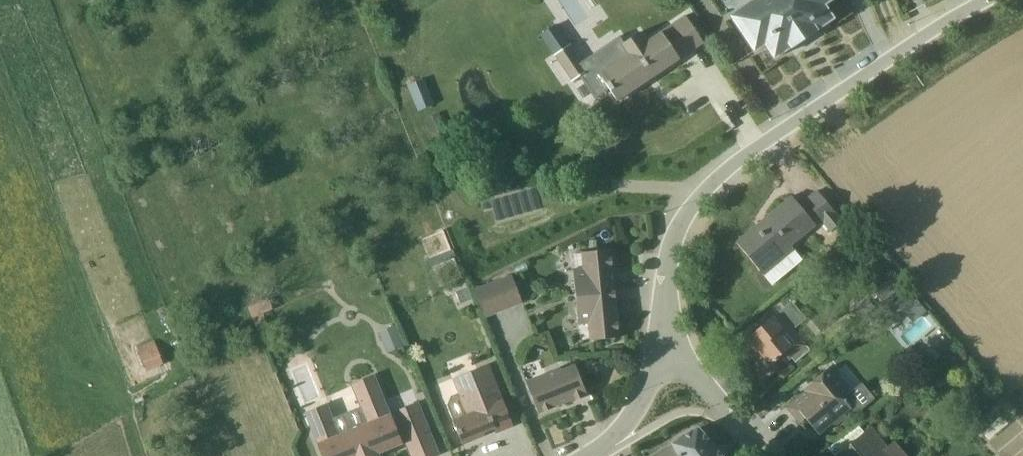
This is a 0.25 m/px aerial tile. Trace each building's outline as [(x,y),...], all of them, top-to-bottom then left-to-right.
[(728,15),(752,53),(762,46),(772,59),(832,19),(823,6),(831,0),(750,0),(728,15)] [(626,56),(598,74),(617,101),(677,60),(677,59),(691,50),(673,25),(659,33),(658,33),(645,42),(639,33),(620,46),(626,56)] [(556,83),(566,76),(571,81),(586,70),(563,36),(551,44),(556,53),(553,56),(543,63),(556,83)] [(407,87),(417,112),(433,106),(423,80),(407,87)] [(803,200),(829,232),(841,221),(815,190),(803,200)] [(814,226),(790,197),(735,243),(763,277),(793,250),(790,246),(814,226)] [(611,257),(610,250),(580,253),(581,268),(572,270),(575,297),(590,296),(590,291),(613,290),(612,268),(613,266),(613,258),(611,257)] [(521,304),(511,275),(487,285),(497,313),(521,304)] [(497,313),(487,285),(474,290),(484,318),(485,318),(497,313)] [(471,300),(466,288),(455,292),(459,304),(471,300)] [(894,301),(911,319),(924,307),(908,289),(894,301)] [(590,296),(575,297),(577,324),(587,324),(588,340),(618,338),(618,332),(619,330),(619,322),(617,320),(613,290),(590,291),(590,296)] [(791,330),(804,320),(790,302),(789,303),(741,342),(756,361),(751,366),(763,380),(776,369),(780,373),(790,365),(786,361),(789,359),(793,364),(809,351),(791,330)] [(378,332),(386,353),(402,347),(394,326),(378,332)] [(156,341),(138,345),(143,368),(161,363),(156,341)] [(525,382),(537,414),(586,396),(573,365),(525,382)] [(461,445),(483,436),(482,433),(492,429),(494,433),(512,426),(487,366),(453,380),(458,394),(451,397),(447,405),(453,421),(452,422),(461,445)] [(804,392),(783,407),(796,423),(804,418),(817,435),(830,425),(835,426),(843,419),(843,414),(849,409),(853,414),(872,399),(860,384),(847,395),(847,388),(830,366),(801,389),(804,392)] [(304,414),(321,455),(378,455),(404,444),(409,455),(435,455),(438,455),(416,403),(389,415),(373,375),(349,385),(358,407),(331,418),(326,405),(304,414)] [(893,441),(886,446),(870,427),(863,434),(855,425),(826,449),(832,455),(905,455),(893,441)] [(648,455),(719,455),(699,432),(691,431),(648,455)]
